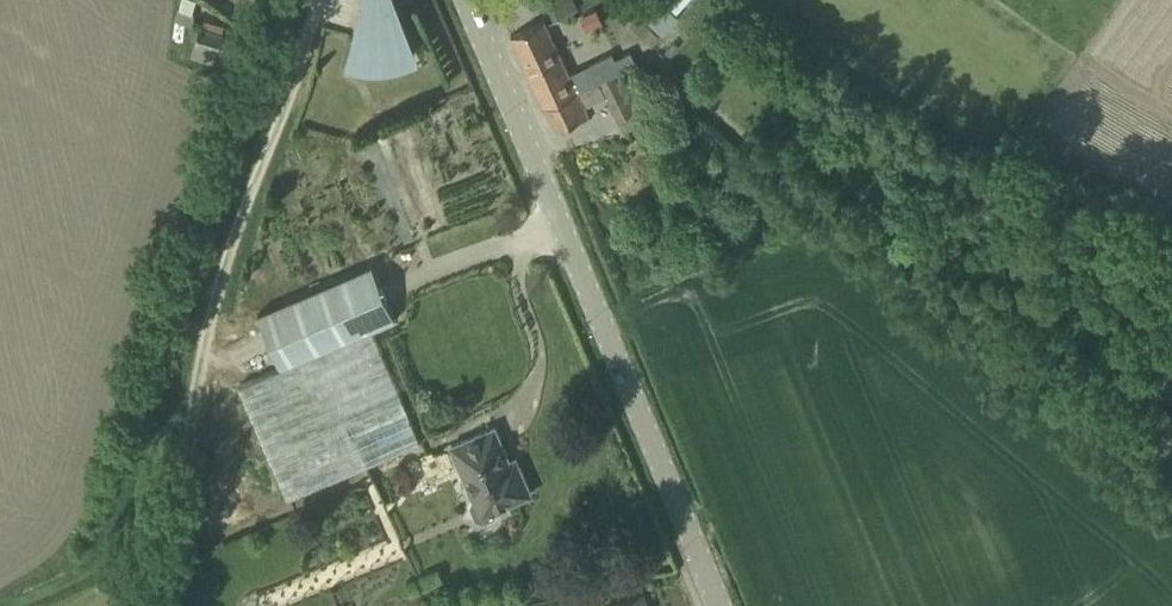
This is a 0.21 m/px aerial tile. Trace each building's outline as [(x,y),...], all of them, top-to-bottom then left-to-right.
[(349,57),(351,57),(358,59),(366,60),(374,60),(382,60),(391,59),(398,58),(406,56),(415,52),(401,20),(402,20),(393,0),(364,0),(349,57)] [(578,7),(575,0),(550,0),(558,16),(578,7)] [(628,24),(650,44),(690,0),(650,0),(628,24)] [(569,73),(554,43),(543,20),(511,36),(543,104),(635,61),(630,51),(615,58),(613,53),(569,73)] [(200,26),(195,43),(218,49),(223,33),(200,26)] [(637,64),(635,61),(543,104),(555,129),(583,115),(580,108),(606,96),(618,122),(639,112),(639,111),(638,112),(637,109),(642,107),(625,70),(637,64)] [(371,265),(257,315),(279,368),(238,386),(287,498),(420,441),(371,328),(394,318),(371,265)] [(1147,445),(1171,465),(1171,414),(1147,445)] [(496,509),(509,503),(531,493),(516,457),(509,460),(495,426),(451,445),(460,467),(473,498),(469,505),(475,518),(482,521),(495,517),(496,509)] [(642,594),(612,605),(647,605),(642,594)]
